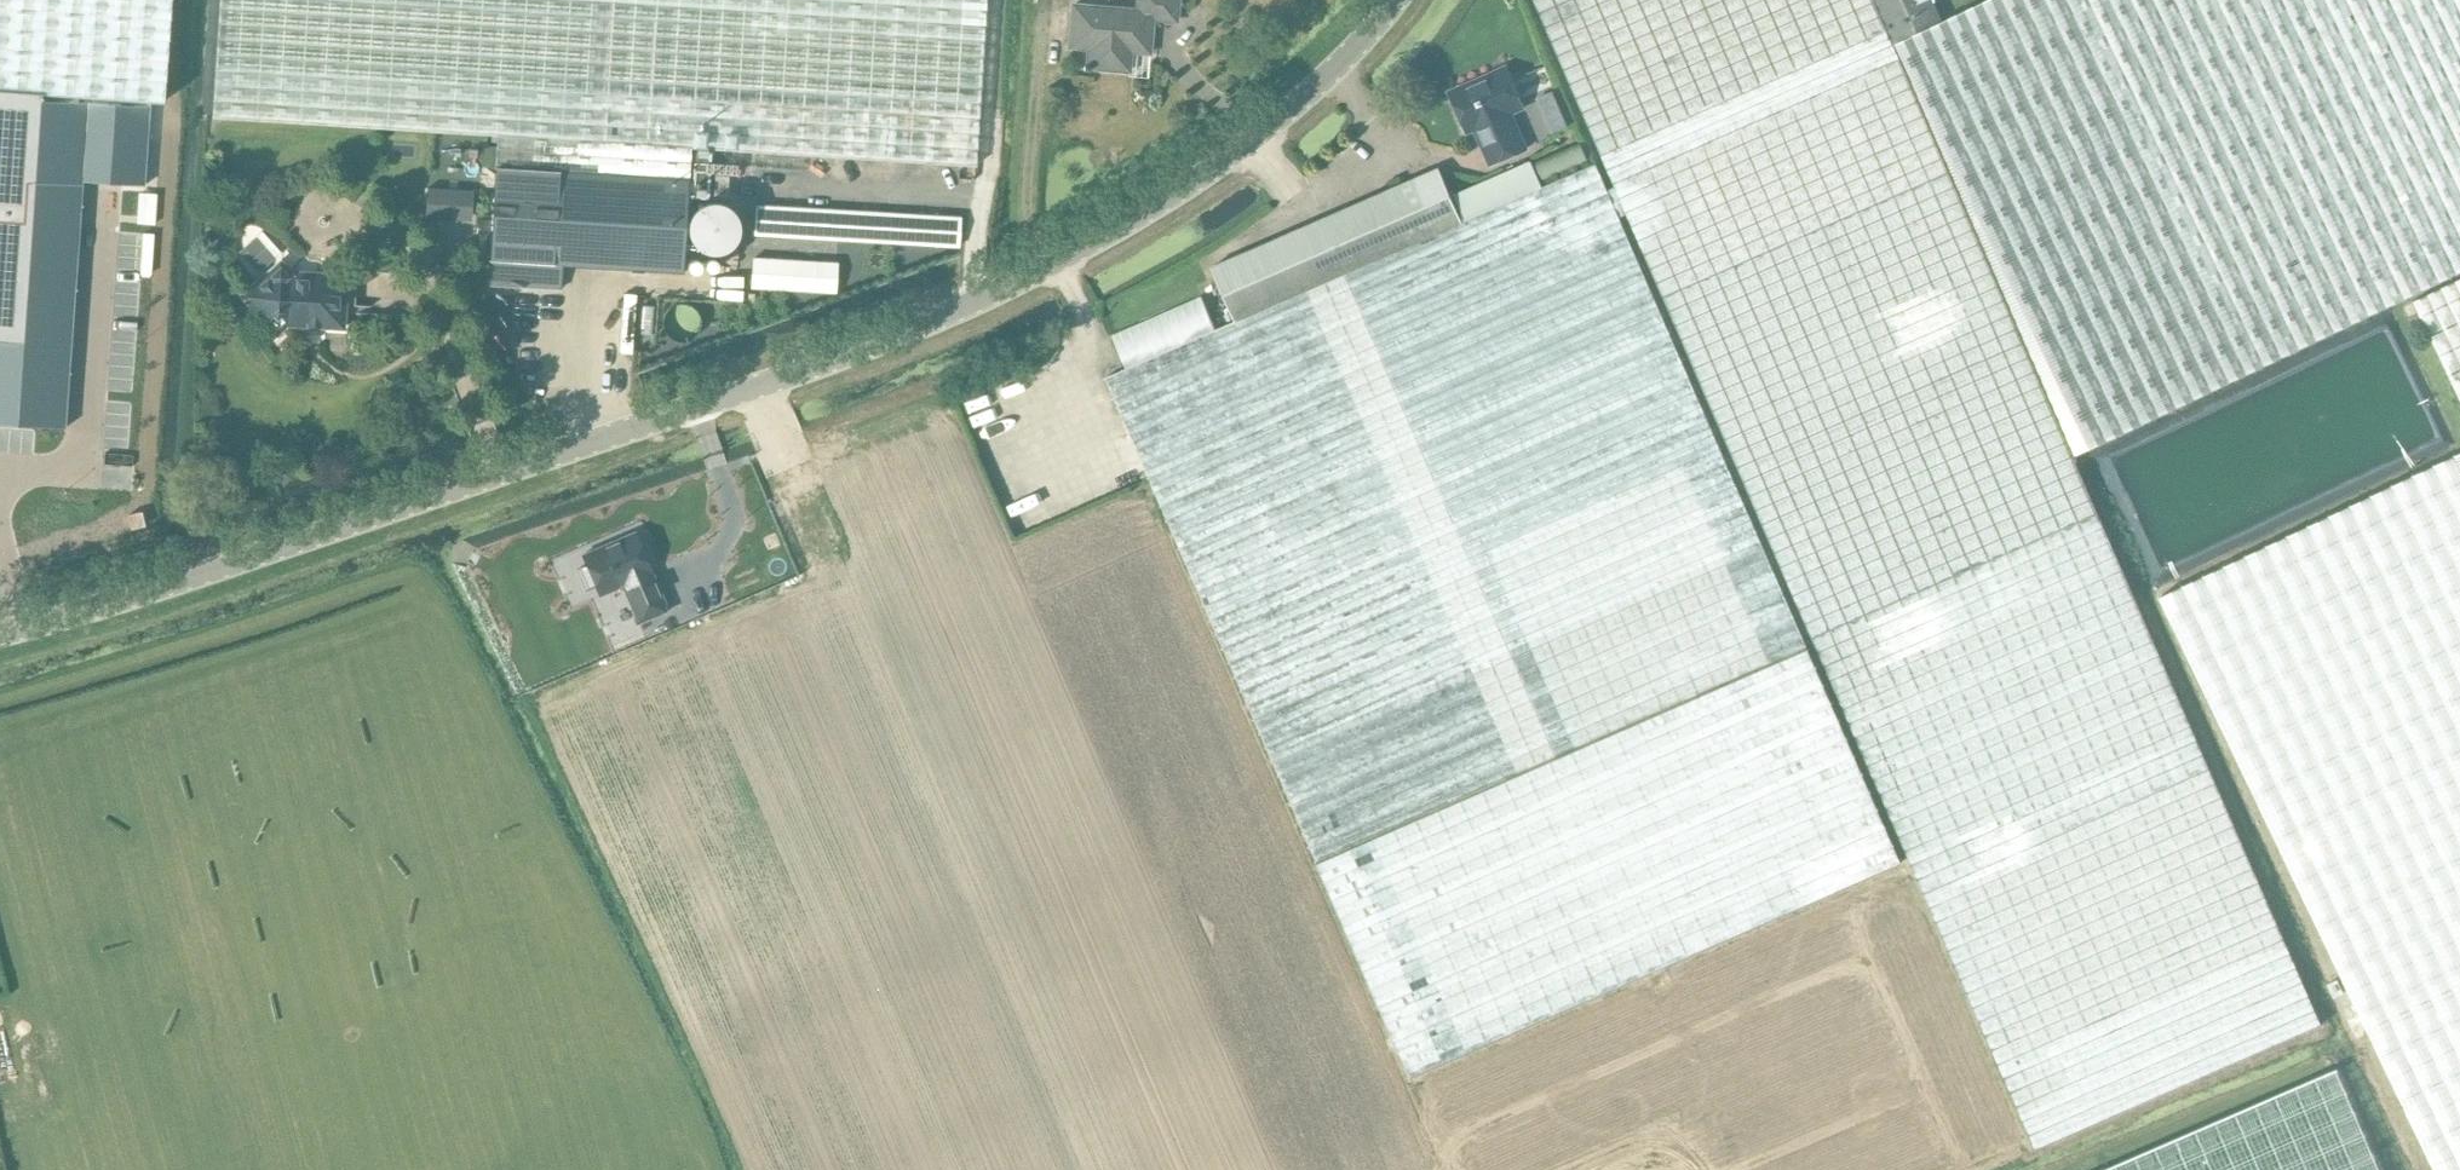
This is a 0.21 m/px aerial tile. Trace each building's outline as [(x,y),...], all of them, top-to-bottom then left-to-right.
[(66,428),(84,181),(146,185),(152,101),(164,102),(171,0),(0,0),(0,423),(66,428)] [(213,118),(498,134),(489,284),(562,289),(564,266),(684,273),(692,146),(977,166),(987,0),(220,0),(213,118)] [(1138,11),(1074,5),(1070,46),(1089,48),(1088,67),(1129,71),(1131,51),(1150,53),(1153,19),(1176,21),(1178,0),(1139,0),(1138,11)] [(1609,168),(1944,20),(1935,0),(1535,0),(1609,168)] [(1482,143),(1491,164),(1527,148),(1512,113),(1523,108),(1507,71),(1488,80),(1486,76),(1450,92),(1468,132),(1481,126),(1487,141),(1482,143)] [(427,218),(472,221),(474,190),(429,187),(427,218)] [(743,217),(743,216),(742,206),(739,201),(736,198),(727,192),(719,190),(709,192),(701,197),(695,205),(693,214),(694,224),(696,228),(699,233),(706,238),(711,240),(716,241),(725,240),(730,238),(734,235),(738,232),(740,228),(743,222),(743,217)] [(138,223),(155,224),(157,194),(140,193),(138,223)] [(755,234),(823,238),(825,208),(757,204),(755,234)] [(823,238),(891,242),(893,212),(825,208),(823,238)] [(893,212),(891,242),(958,246),(960,216),(893,212)] [(142,274),(152,274),(154,234),(144,234),(142,274)] [(752,287),(835,292),(837,262),(754,257),(752,287)] [(321,326),(344,327),(347,275),(291,272),(282,261),(243,295),(268,323),(279,313),(287,323),(287,324),(310,325),(310,322),(321,323),(321,326)] [(2459,397),(2459,279),(2414,301),(2459,397)] [(2161,598),(2437,1169),(2459,1169),(2459,454),(2161,598)] [(639,624),(668,611),(635,533),(583,555),(589,568),(585,570),(583,575),(586,582),(590,585),(595,583),(600,595),(631,582),(634,591),(627,594),(639,624)] [(2338,1070),(2105,1169),(2381,1169),(2338,1070)]
